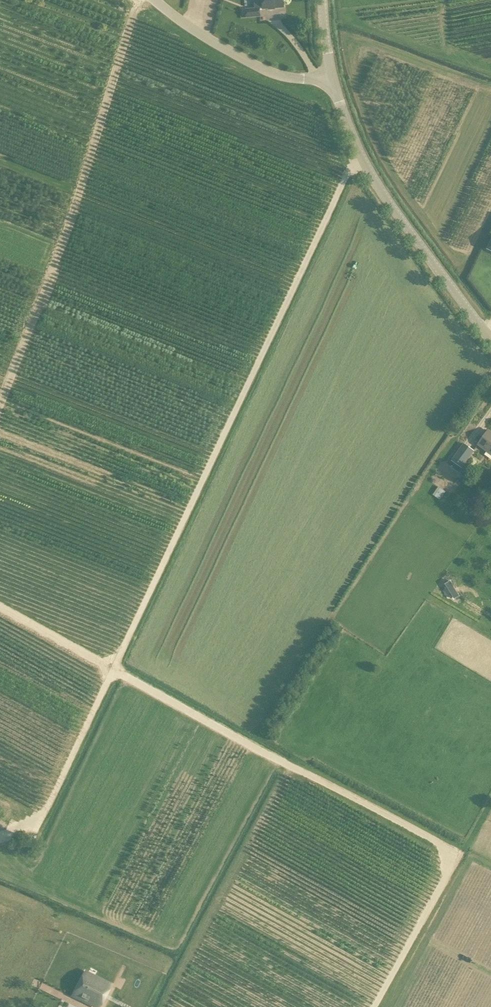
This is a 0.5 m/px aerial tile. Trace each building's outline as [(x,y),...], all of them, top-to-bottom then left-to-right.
[(261,9),(283,8),(282,0),(261,0),(261,9)] [(259,16),(258,9),(244,10),(245,18),(259,16)] [(478,444),(490,454),(490,433),(488,430),(478,444)] [(462,468),(474,450),(463,443),(451,460),(462,468)] [(433,494),(439,499),(445,492),(438,486),(433,494)] [(72,996),(95,1006),(99,1006),(110,984),(84,972),(72,996)]
